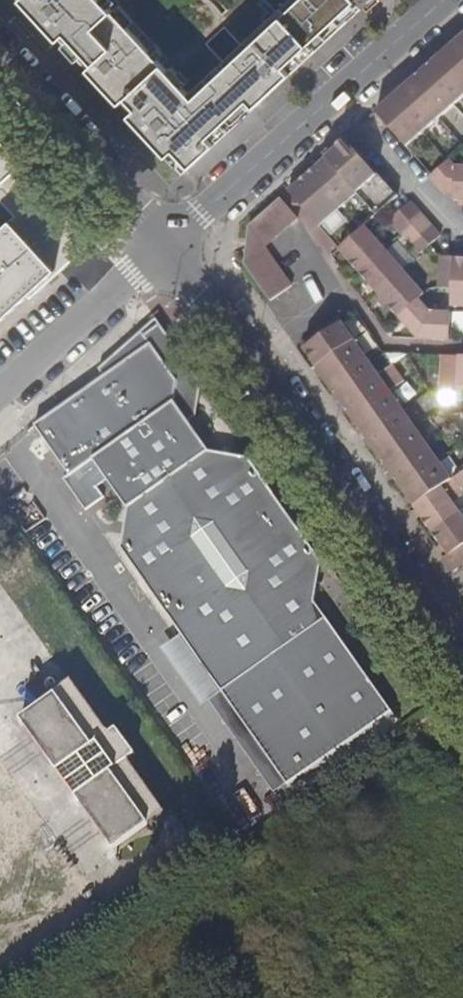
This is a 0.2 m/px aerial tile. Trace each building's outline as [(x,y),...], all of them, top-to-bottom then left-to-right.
[(60,41),(70,51),(120,106),(130,117),(168,157),(175,151),(190,168),(256,108),(279,86),(288,79),(292,75),(303,65),(363,10),(354,0),(301,0),(270,29),(259,39),(255,43),(246,51),(223,73),(194,99),(191,102),(186,98),(190,95),(173,77),(163,65),(112,11),(103,1),(102,0),(22,0),(60,41)] [(363,10),(363,11),(376,0),(354,0),(363,10)] [(462,96),(462,35),(389,100),(418,135),(462,96)] [(418,135),(389,100),(375,113),(404,147),(418,135)] [(27,163),(1,135),(0,135),(0,146),(21,169),(24,166),(27,163)] [(373,214),(380,208),(391,198),(342,140),(286,190),(318,226),(356,193),(373,214)] [(21,169),(0,146),(0,188),(21,169)] [(175,151),(168,157),(184,174),(190,168),(175,151)] [(451,166),(446,160),(425,178),(437,192),(450,193),(451,200),(462,201),(462,166),(451,166)] [(21,169),(0,188),(0,221),(5,227),(15,219),(61,268),(64,270),(95,241),(24,166),(21,169)] [(294,216),(277,197),(244,226),(241,262),(266,299),(287,284),(261,245),(294,216)] [(397,234),(420,215),(410,204),(390,220),(388,218),(386,221),(397,234)] [(407,245),(429,226),(420,215),(397,234),(407,245)] [(33,294),(61,268),(15,219),(5,227),(0,232),(0,324),(33,294)] [(360,226),(334,249),(355,272),(380,249),(360,226)] [(437,236),(429,226),(407,245),(415,255),(437,236)] [(355,272),(374,294),(400,272),(380,249),(355,272)] [(449,257),(448,289),(447,306),(462,307),(462,252),(449,252),(449,257)] [(448,289),(449,257),(436,257),(435,287),(448,289)] [(37,297),(64,270),(61,268),(33,294),(37,297)] [(374,294),(395,316),(415,299),(420,294),(400,272),(374,294)] [(395,316),(415,339),(445,341),(447,311),(424,310),(415,299),(395,316)] [(335,318),(296,345),(299,349),(337,322),(335,318)] [(337,322),(299,349),(408,506),(436,486),(445,479),(337,322)] [(125,549),(186,637),(225,693),(288,783),(393,710),(330,620),(318,602),(330,562),(257,458),(216,450),(207,449),(179,409),(181,401),(186,379),(160,342),(117,372),(98,385),(39,426),(73,477),(98,461),(131,510),(125,549)] [(456,355),(456,361),(445,360),(443,393),(455,394),(454,400),(462,401),(462,356),(456,355)] [(379,373),(391,391),(405,381),(393,364),(379,373)] [(113,366),(94,378),(98,385),(117,372),(113,366)] [(216,450),(181,401),(179,409),(207,449),(216,450)] [(448,477),(457,489),(462,485),(462,467),(448,477)] [(461,494),(457,489),(448,477),(445,479),(436,486),(448,503),(461,494)] [(436,486),(408,506),(426,531),(454,511),(448,503),(436,486)] [(426,531),(442,555),(438,558),(447,571),(462,560),(462,546),(460,543),(462,541),(462,524),(454,511),(426,531)] [(205,707),(213,701),(225,693),(186,637),(165,651),(205,707)] [(20,718),(112,848),(147,823),(143,817),(160,805),(128,759),(135,754),(115,726),(109,731),(77,687),(60,699),(55,693),(20,718)] [(277,791),(288,783),(225,693),(213,701),(277,791)]
